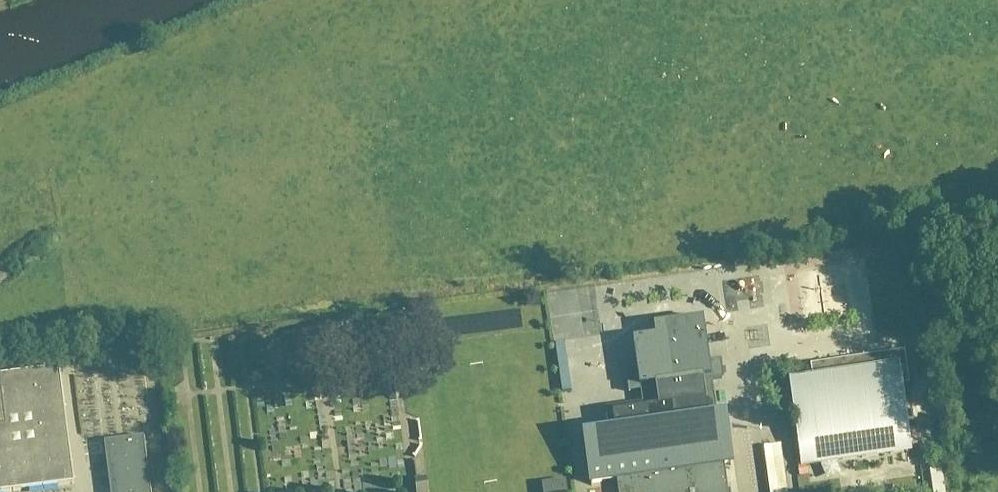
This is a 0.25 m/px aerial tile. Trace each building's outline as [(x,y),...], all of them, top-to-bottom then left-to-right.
[(609,483),(616,482),(618,491),(727,491),(723,467),(731,466),(724,419),(717,420),(711,383),(723,381),(720,362),(709,364),(702,321),(654,328),(655,339),(633,342),(638,374),(626,376),(629,395),(641,393),(642,406),(606,411),(610,435),(584,438),(591,485),(609,483)] [(563,346),(554,347),(561,394),(570,393),(563,346)] [(799,385),(801,402),(803,414),(796,415),(803,466),(907,451),(899,389),(909,387),(904,354),(810,367),(813,383),(799,385)] [(59,371),(0,379),(0,491),(33,491),(73,487),(59,371)] [(102,445),(109,491),(149,491),(142,440),(102,445)] [(938,491),(947,491),(945,460),(936,461),(938,491)] [(415,491),(426,491),(425,480),(414,482),(415,491)]
